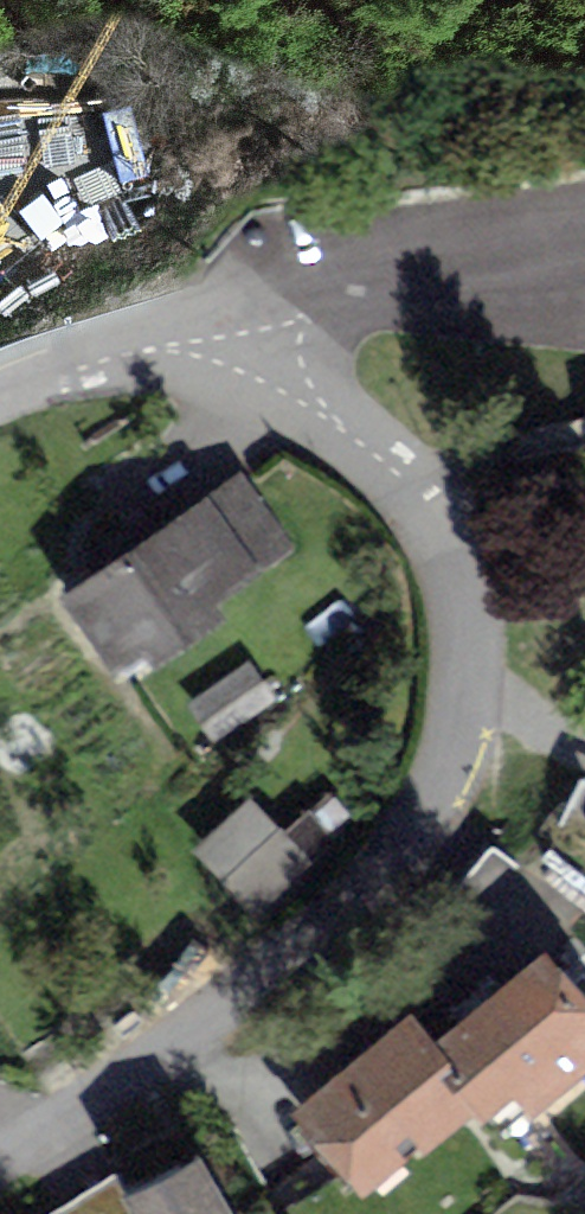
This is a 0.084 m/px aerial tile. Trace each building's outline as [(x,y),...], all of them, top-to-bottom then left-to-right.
[(277,558),(234,488),(65,593),(111,667),(155,640),(165,657),(219,623),(206,602),(277,558)] [(215,726),(273,686),(255,660),(197,700),(215,726)] [(579,781),(543,846),(584,874),(584,785),(579,781)] [(298,868),(247,806),(195,849),(246,911),(298,868)] [(552,957),(446,1044),(421,1015),(306,1109),(374,1192),(477,1108),(488,1122),(519,1096),(533,1114),(584,1072),(584,997),(552,957)] [(205,1156),(139,1190),(151,1213),(235,1213),(205,1156)]
